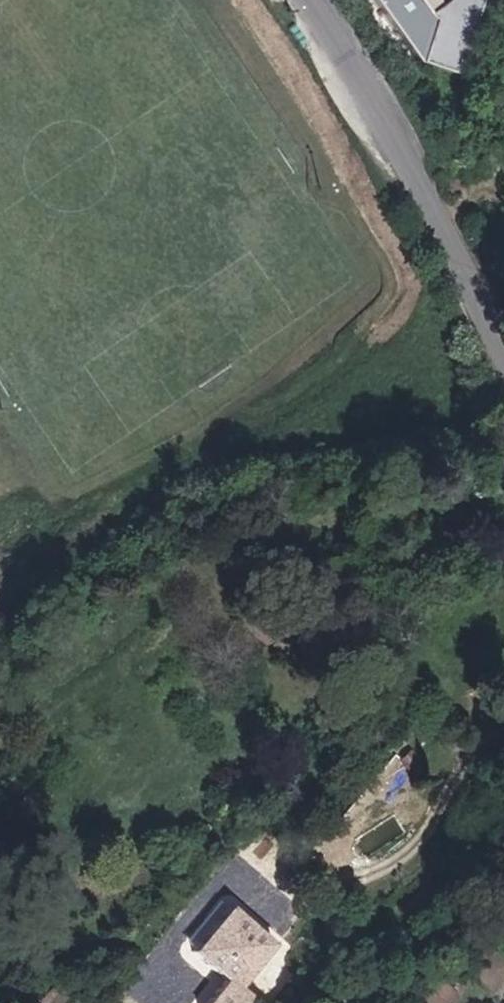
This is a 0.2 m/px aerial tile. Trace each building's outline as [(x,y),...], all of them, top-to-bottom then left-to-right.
[(432,10),(425,62),(463,66),(491,0),(424,0),(432,10)] [(192,950),(225,976),(204,1002),(242,1002),(252,990),(242,982),(273,943),(225,907),(192,950)] [(414,1002),(448,1002),(458,997),(447,978),(412,999),(414,1002)]
